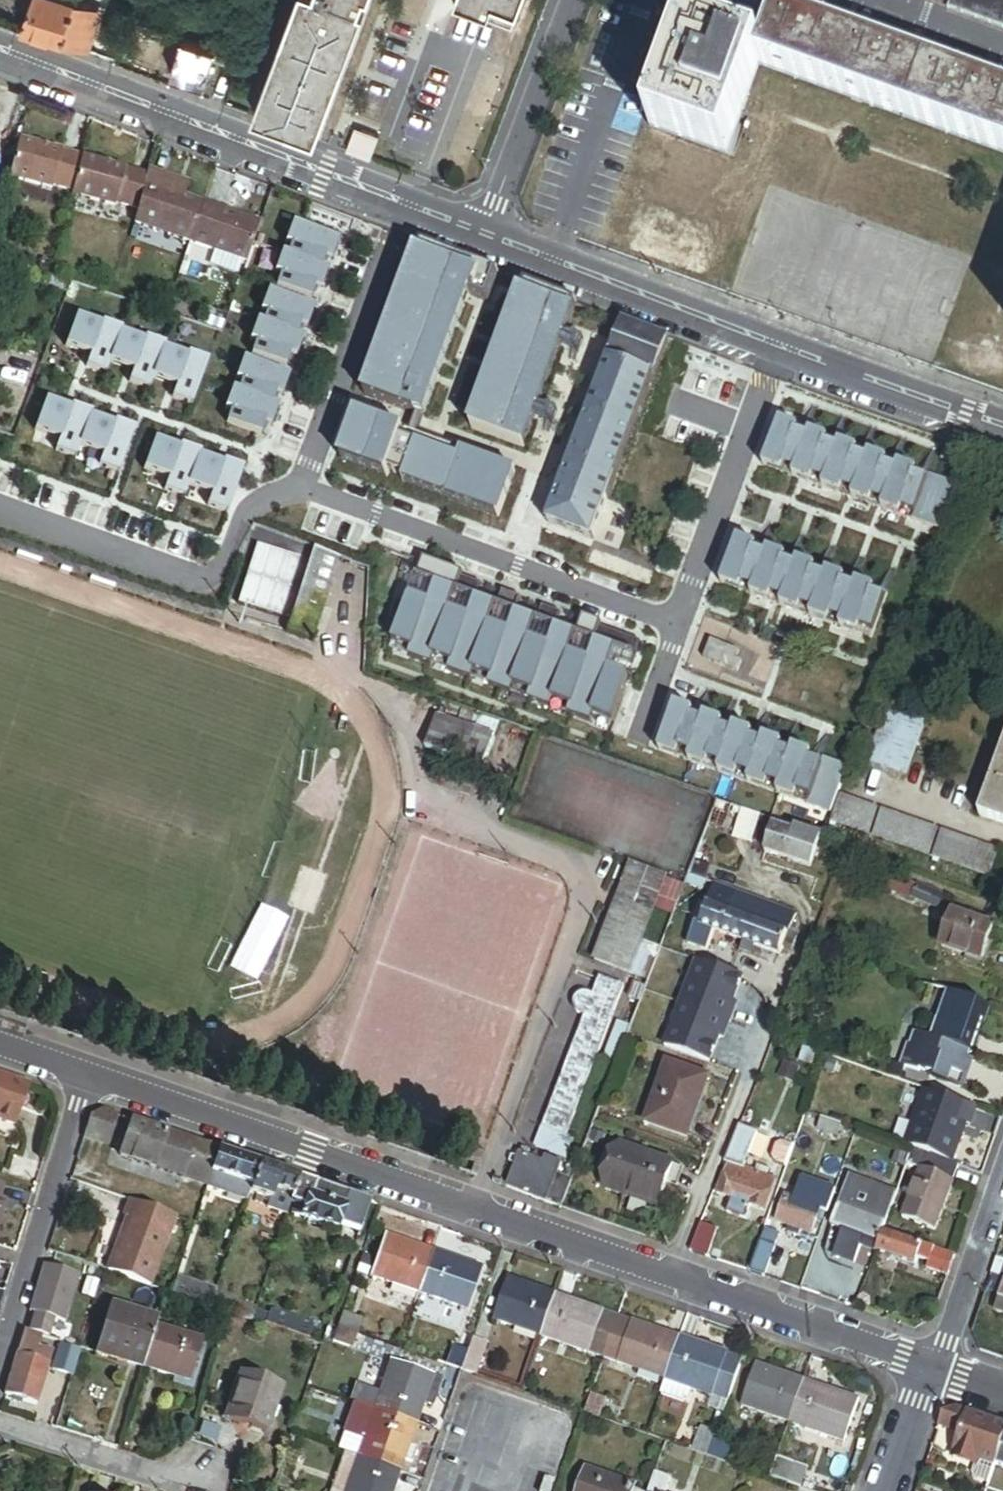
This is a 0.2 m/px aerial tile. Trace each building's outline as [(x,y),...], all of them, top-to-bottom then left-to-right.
[(73,6),(54,0),(35,0),(25,32),(61,44),(73,6)] [(366,15),(361,13),(367,0),(300,0),(255,119),(317,143),(366,15)] [(523,0),(459,0),(456,7),(513,28),(523,0)] [(945,9),(1002,29),(1002,0),(948,0),(945,9)] [(97,14),(73,6),(61,44),(85,52),(97,14)] [(783,27),(766,78),(1002,165),(1002,106),(783,27)] [(770,68),(693,39),(656,143),(732,173),(766,78),(770,68)] [(213,65),(217,52),(183,41),(172,78),(206,88),(213,65)] [(238,74),(244,60),(217,52),(213,65),(238,74)] [(369,163),(378,139),(355,130),(346,154),(369,163)] [(80,161),(17,144),(7,181),(70,198),(80,161)] [(147,179),(80,161),(70,198),(137,216),(147,179)] [(137,216),(134,227),(188,245),(201,207),(186,201),(191,187),(149,173),(147,179),(137,216)] [(188,245),(245,263),(258,226),(201,207),(188,245)] [(337,241),(290,225),(283,244),(290,247),(286,256),(321,269),(324,259),(330,261),(337,241)] [(488,303),(499,276),(422,246),(364,398),(423,418),(470,296),(488,303)] [(286,256),(280,254),(273,274),(279,276),(275,288),(309,301),(313,289),(319,291),(326,271),(321,269),(286,256)] [(578,305),(526,286),(471,429),(523,448),(578,305)] [(313,310),(266,293),(259,313),(265,315),(261,325),(296,338),(300,328),(305,329),(313,310)] [(118,335),(119,336),(120,333),(99,326),(98,328),(73,319),(62,349),(87,358),(83,370),(104,377),(108,366),(107,365),(118,335)] [(296,338),(261,325),(255,323),(248,342),(254,345),(250,356),(285,369),(289,358),(295,359),(302,339),(296,338)] [(623,323),(619,334),(608,364),(654,381),(669,340),(623,323)] [(151,381),(161,351),(162,351),(163,349),(142,342),(141,344),(119,336),(118,335),(107,365),(108,366),(131,374),(127,386),(147,393),(151,381)] [(190,408),(205,364),(185,357),(184,359),(162,351),(161,351),(151,381),(174,389),(170,401),(190,408)] [(288,379),(241,362),(233,382),(240,384),(237,394),(271,406),(275,397),(280,398),(288,379)] [(654,381),(608,364),(547,525),(593,543),(654,381)] [(237,394),(230,392),(223,411),(229,414),(225,425),(260,438),(264,426),(270,428),(277,408),(271,406),(237,394)] [(88,420),(89,417),(69,410),(68,412),(43,403),(32,433),(57,442),(53,454),(74,461),(78,450),(77,450),(88,419),(88,420)] [(514,472),(358,417),(342,462),(387,478),(390,473),(405,478),(404,483),(499,516),(514,472)] [(117,477),(133,433),(112,425),(111,428),(88,420),(88,419),(77,450),(78,450),(101,458),(97,469),(117,477)] [(956,489),(781,427),(764,470),(939,534),(956,489)] [(198,459),(199,457),(179,449),(178,452),(153,443),(142,473),(167,482),(163,493),(183,501),(187,489),(198,459)] [(227,516),(243,472),(222,465),(221,467),(198,459),(187,489),(210,498),(206,509),(227,516)] [(887,598),(737,544),(721,588),(872,643),(887,598)] [(289,623),(309,564),(256,546),(237,605),(289,623)] [(319,645),(346,563),(318,553),(291,635),(319,645)] [(481,588),(423,566),(413,596),(393,645),(412,652),(410,659),(433,668),(436,661),(452,667),(449,674),(473,683),(476,676),(491,682),(488,688),(512,697),(514,691),(530,696),(528,703),(551,712),(554,705),(570,711),(567,718),(591,726),(593,720),(612,727),(627,690),(628,682),(610,675),(614,662),(633,669),(640,648),(583,625),(577,640),(555,632),(562,617),(544,610),(537,625),(516,617),(521,603),(503,596),(498,609),(477,602),(481,588)] [(742,654),(712,645),(704,661),(741,674),(740,661),(742,654)] [(451,707),(446,721),(496,739),(501,726),(451,707)] [(847,772),(676,712),(659,754),(831,816),(847,772)] [(925,727),(888,714),(870,763),(906,777),(925,727)] [(446,721),(437,717),(425,750),(485,772),(496,739),(446,721)] [(977,818),(1002,828),(1002,748),(977,818)] [(880,811),(841,796),(832,821),(870,836),(880,811)] [(997,855),(885,813),(876,838),(988,880),(997,855)] [(728,820),(719,816),(714,828),(723,832),(728,820)] [(798,872),(810,837),(748,816),(738,845),(755,850),(753,856),(798,872)] [(711,868),(696,862),(687,887),(702,893),(711,868)] [(632,976),(644,945),(668,883),(633,869),(597,962),(632,976)] [(945,901),(883,875),(877,888),(940,914),(945,901)] [(709,907),(708,910),(787,937),(790,931),(795,916),(716,888),(709,907)] [(709,907),(699,903),(694,920),(704,923),(708,910),(709,907)] [(787,937),(708,910),(704,923),(702,928),(701,930),(715,935),(780,958),(785,943),(787,937)] [(955,917),(944,951),(988,966),(994,947),(989,945),(994,931),(955,917)] [(701,930),(702,928),(697,926),(689,948),(708,954),(715,935),(701,930)] [(790,931),(787,937),(785,943),(794,947),(799,934),(790,931)] [(648,981),(660,951),(644,945),(632,976),(648,981)] [(724,1040),(737,1007),(732,1005),(742,979),(697,964),(665,1048),(709,1064),(719,1038),(724,1040)] [(625,989),(602,981),(594,1000),(590,998),(587,998),(584,998),(580,1000),(577,1003),(576,1006),(575,1009),(575,1013),(576,1017),(579,1019),(585,1023),(544,1130),(568,1138),(625,989)] [(639,1006),(645,991),(636,987),(631,1003),(639,1006)] [(989,1008),(952,995),(935,1041),(942,1044),(973,1054),(989,1008)] [(935,1041),(924,1037),(913,1071),(903,1068),(899,1082),(916,1088),(921,1075),(930,1079),(941,1049),(942,1044),(935,1041)] [(596,1083),(607,1087),(623,1048),(611,1043),(596,1083)] [(973,1054),(942,1044),(941,1049),(971,1060),(973,1054)] [(816,1053),(804,1048),(799,1062),(811,1066),(816,1053)] [(961,1089),(971,1060),(941,1049),(930,1079),(961,1089)] [(798,1069),(785,1063),(779,1077),(792,1083),(798,1069)] [(668,1065),(645,1125),(686,1141),(709,1080),(668,1065)] [(0,1080),(0,1128),(16,1133),(30,1090),(0,1080)] [(952,1165),(966,1123),(970,1125),(976,1108),(926,1091),(906,1149),(952,1165)] [(91,1123),(85,1144),(111,1152),(120,1122),(104,1116),(91,1123)] [(840,1126),(820,1120),(816,1132),(836,1139),(837,1137),(840,1126)] [(220,1156),(133,1126),(121,1161),(208,1191),(213,1178),(220,1156)] [(739,1126),(725,1164),(729,1165),(741,1169),(755,1132),(739,1126)] [(856,1132),(840,1126),(837,1137),(852,1142),(856,1132)] [(541,1132),(534,1150),(564,1161),(571,1143),(541,1132)] [(793,1148),(781,1145),(776,1148),(772,1159),(774,1165),(786,1168),(793,1148)] [(624,1147),(607,1189),(659,1210),(675,1168),(624,1147)] [(940,1236),(963,1169),(914,1152),(908,1168),(924,1174),(906,1224),(940,1236)] [(260,1169),(220,1156),(213,1178),(252,1191),(260,1169)] [(517,1160),(507,1189),(546,1203),(556,1175),(560,1164),(543,1158),(539,1168),(517,1160)] [(753,1174),(741,1169),(729,1165),(717,1197),(733,1203),(735,1198),(751,1204),(749,1209),(766,1215),(778,1183),(771,1181),(753,1174)] [(756,1166),(753,1174),(771,1181),(774,1173),(756,1166)] [(300,1183),(260,1169),(252,1191),(250,1197),(272,1204),(275,1194),(294,1201),(300,1183)] [(571,1180),(556,1175),(546,1203),(561,1208),(571,1180)] [(213,1178),(208,1191),(248,1205),(250,1197),(252,1191),(213,1178)] [(898,1196),(850,1178),(843,1197),(863,1204),(866,1199),(893,1208),(898,1196)] [(819,1212),(827,1215),(835,1191),(804,1180),(796,1203),(788,1200),(779,1225),(811,1236),(819,1212)] [(316,1189),(300,1183),(294,1201),(292,1208),(294,1209),(291,1219),(335,1234),(343,1213),(311,1203),(316,1189)] [(354,1202),(316,1189),(311,1203),(343,1213),(335,1234),(357,1242),(360,1235),(344,1229),(354,1202)] [(879,1245),(884,1233),(893,1208),(866,1199),(863,1204),(843,1197),(832,1228),(843,1232),(879,1245)] [(735,1198),(733,1203),(749,1209),(751,1204),(735,1198)] [(369,1207),(354,1202),(344,1229),(360,1235),(369,1207)] [(749,1209),(733,1203),(728,1217),(744,1223),(749,1209)] [(178,1222),(132,1206),(126,1224),(130,1225),(112,1278),(153,1292),(178,1222)] [(700,1227),(690,1253),(707,1259),(717,1234),(700,1227)] [(879,1245),(843,1232),(834,1258),(855,1265),(861,1248),(876,1253),(879,1245)] [(763,1233),(749,1274),(764,1279),(779,1238),(763,1233)] [(918,1260),(922,1247),(884,1233),(879,1245),(876,1253),(915,1267),(918,1260)] [(417,1299),(431,1256),(385,1240),(370,1283),(417,1299)] [(954,1258),(922,1247),(918,1260),(925,1262),(923,1269),(946,1278),(954,1258)] [(481,1273),(431,1256),(417,1299),(466,1316),(481,1273)] [(997,1258),(991,1275),(1002,1279),(1002,1260),(997,1258)] [(80,1280),(47,1270),(33,1316),(40,1318),(34,1336),(47,1341),(49,1341),(54,1324),(66,1327),(80,1280)] [(183,1302),(211,1312),(215,1299),(217,1295),(176,1281),(174,1286),(187,1290),(183,1302)] [(542,1342),(557,1300),(510,1284),(495,1326),(542,1342)] [(174,1286),(170,1297),(183,1302),(187,1290),(174,1286)] [(219,1300),(214,1313),(229,1318),(234,1305),(219,1300)] [(605,1317),(557,1300),(542,1342),(590,1359),(605,1317)] [(160,1330),(163,1320),(115,1305),(100,1353),(148,1368),(160,1330)] [(267,1319),(254,1314),(251,1325),(264,1330),(267,1319)] [(267,1319),(264,1330),(306,1344),(310,1331),(268,1317),(267,1319)] [(635,1327),(605,1317),(590,1359),(620,1369),(635,1327)] [(341,1320),(337,1332),(357,1339),(361,1327),(341,1320)] [(681,1343),(635,1327),(620,1369),(667,1385),(681,1343)] [(206,1344),(160,1330),(148,1368),(194,1382),(206,1344)] [(357,1339),(337,1332),(333,1343),(353,1350),(357,1339)] [(34,1336),(27,1334),(25,1344),(43,1350),(47,1341),(34,1336)] [(463,1375),(477,1380),(488,1347),(474,1343),(469,1358),(463,1375)] [(729,1360),(681,1343),(667,1385),(695,1395),(714,1402),(729,1360)] [(43,1350),(25,1344),(20,1358),(53,1369),(57,1355),(43,1350)] [(84,1352),(64,1346),(55,1373),(75,1380),(84,1352)] [(463,1375),(469,1358),(452,1352),(446,1370),(463,1375)] [(53,1369),(20,1358),(7,1400),(40,1410),(53,1369)] [(743,1364),(729,1360),(714,1402),(729,1406),(743,1364)] [(375,1414),(417,1429),(433,1381),(392,1367),(375,1414)] [(790,1428),(805,1385),(756,1369),(742,1412),(790,1428)] [(240,1378),(225,1423),(264,1436),(280,1391),(240,1378)] [(695,1395),(667,1385),(662,1399),(691,1409),(695,1395)] [(861,1405),(805,1385),(790,1428),(846,1448),(861,1405)] [(592,1401),(587,1418),(603,1423),(608,1406),(592,1401)] [(729,1406),(714,1402),(711,1412),(725,1417),(729,1406)] [(365,1445),(375,1414),(355,1407),(344,1437),(365,1445)] [(938,1427),(961,1435),(954,1457),(970,1462),(972,1458),(997,1466),(1002,1448),(1002,1425),(956,1409),(943,1416),(938,1427)] [(410,1449),(417,1429),(375,1414),(365,1445),(359,1461),(400,1475),(404,1464),(412,1467),(417,1452),(410,1449)] [(348,1457),(359,1461),(365,1445),(344,1437),(339,1453),(348,1457)] [(711,1460),(716,1444),(701,1439),(695,1455),(711,1460)] [(731,1449),(716,1444),(711,1460),(726,1466),(731,1449)] [(359,1461),(348,1457),(336,1490),(348,1490),(359,1461)] [(400,1475),(359,1461),(348,1490),(395,1490),(400,1475)] [(771,1482),(800,1490),(816,1490),(820,1477),(777,1463),(771,1482)] [(637,1489),(589,1472),(582,1490),(636,1490),(637,1489)] [(653,1490),(669,1490),(673,1482),(658,1477),(653,1490)] [(542,1490),(555,1490),(557,1485),(546,1481),(542,1490)]
